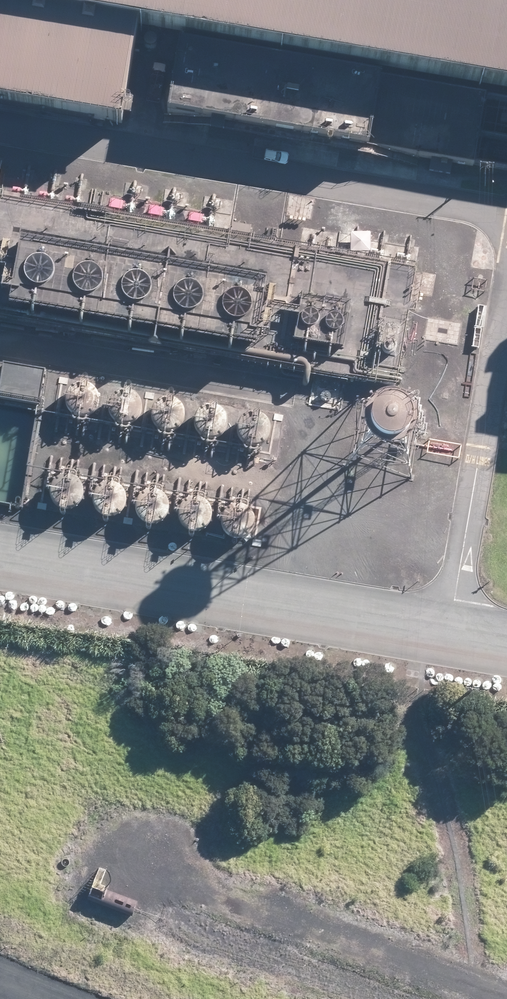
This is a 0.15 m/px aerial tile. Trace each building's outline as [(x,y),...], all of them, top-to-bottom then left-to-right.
[(506,89),(506,0),(7,0),(0,41),(0,89),(137,112),(151,31),(506,89)] [(68,406),(71,410),(75,412),(80,413),(85,412),(89,409),(92,406),(94,401),(94,396),(93,392),(90,388),(86,385),(81,384),(76,384),(72,386),(69,389),(67,393),(65,397),(66,402),(68,406)] [(112,416),(115,419),(119,422),(124,422),(129,422),(133,419),(136,415),(138,411),(138,406),(137,401),(134,398),(129,395),(125,394),(120,394),(116,396),(113,399),(110,403),(109,407),(110,411),(112,416)] [(155,424),(158,427),(162,429),(167,430),(172,429),(176,427),(179,423),(181,419),(181,414),(180,409),(177,405),(173,403),(168,401),(163,402),(159,404),(156,406),(154,410),(152,415),(153,419),(155,424)] [(191,431),(194,435),(198,437),(203,438),(208,437),(212,434),(215,431),(217,426),(217,421),(216,417),(213,413),(209,410),(204,409),(200,409),(195,411),(192,414),(190,418),(189,422),(189,427),(191,431)] [(237,439),(240,442),(245,445),(250,445),(254,445),(259,442),(262,438),(263,434),(264,429),(262,424),(259,421),(255,418),(250,417),(246,417),(242,419),(238,422),(236,426),(235,430),(235,434),(237,439)] [(376,455),(381,460),(388,464),(396,464),(403,463),(410,459),(414,453),(417,446),(417,438),(415,431),(411,425),(404,420),(397,418),(389,419),(382,421),(376,427),(372,433),(371,441),(372,448),(376,455)] [(59,498),(63,501),(67,504),(72,504),(76,504),(81,501),(84,497),(86,493),(86,488),(84,483),(81,480),(77,477),(72,476),(68,476),(64,478),(60,481),(58,485),(57,489),(57,493),(59,498)] [(103,508),(106,511),(111,514),(116,514),(120,513),(125,511),(128,507),(129,503),(130,498),(128,493),(125,489),(121,487),(116,486),(112,486),(108,488),(104,491),(102,494),(101,499),(101,503),(103,508)] [(146,515),(149,519),(154,521),(159,522),(163,521),(168,519),(171,515),(173,510),(173,506),(171,501),(168,497),(164,494),(159,493),(155,494),(151,495),(147,498),(145,502),(144,506),(144,511),(146,515)] [(182,523),(186,527),(190,529),(195,530),(200,529),(204,526),(207,523),(209,518),(209,513),(207,508),(204,505),(200,502),(196,501),(191,501),(187,503),(184,506),(181,510),(180,514),(181,518),(182,523)] [(229,531),(232,534),(236,537),(241,537),(246,536),(250,534),(253,530),(255,526),(255,521),(254,516),(251,512),(247,510),(242,509),(237,509),(233,511),(230,514),(228,517),(226,522),(227,526),(229,531)]
